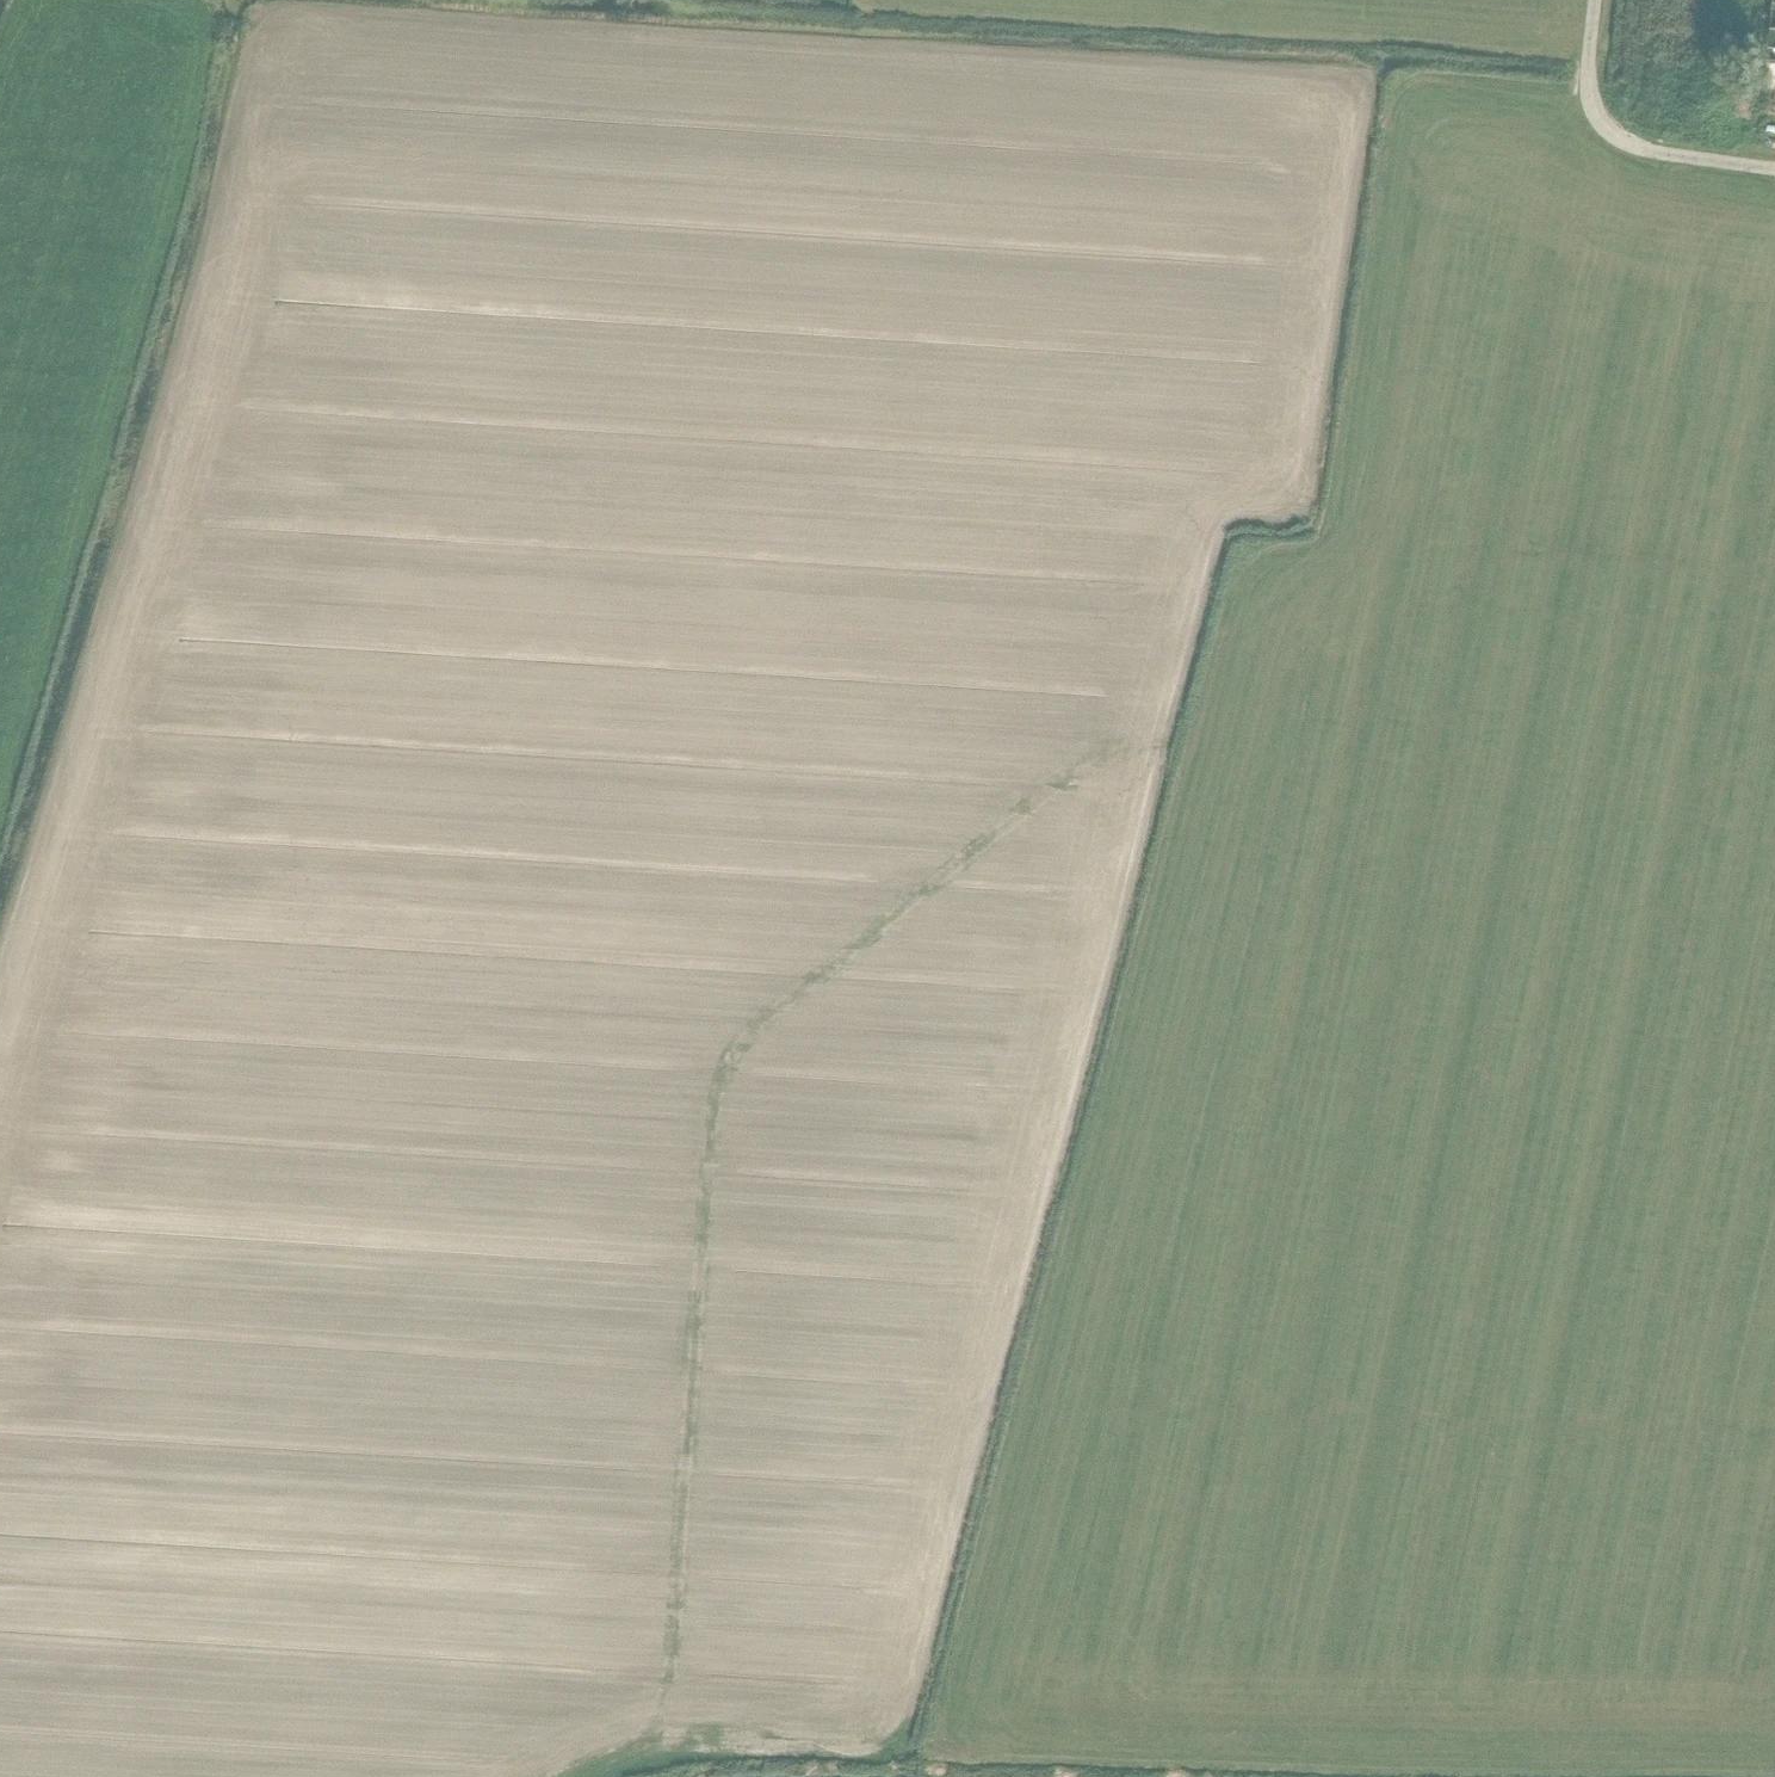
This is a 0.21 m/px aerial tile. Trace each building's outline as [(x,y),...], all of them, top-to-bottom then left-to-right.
[(1771,27),(1763,85),(1774,86),(1774,28),(1771,27)]
